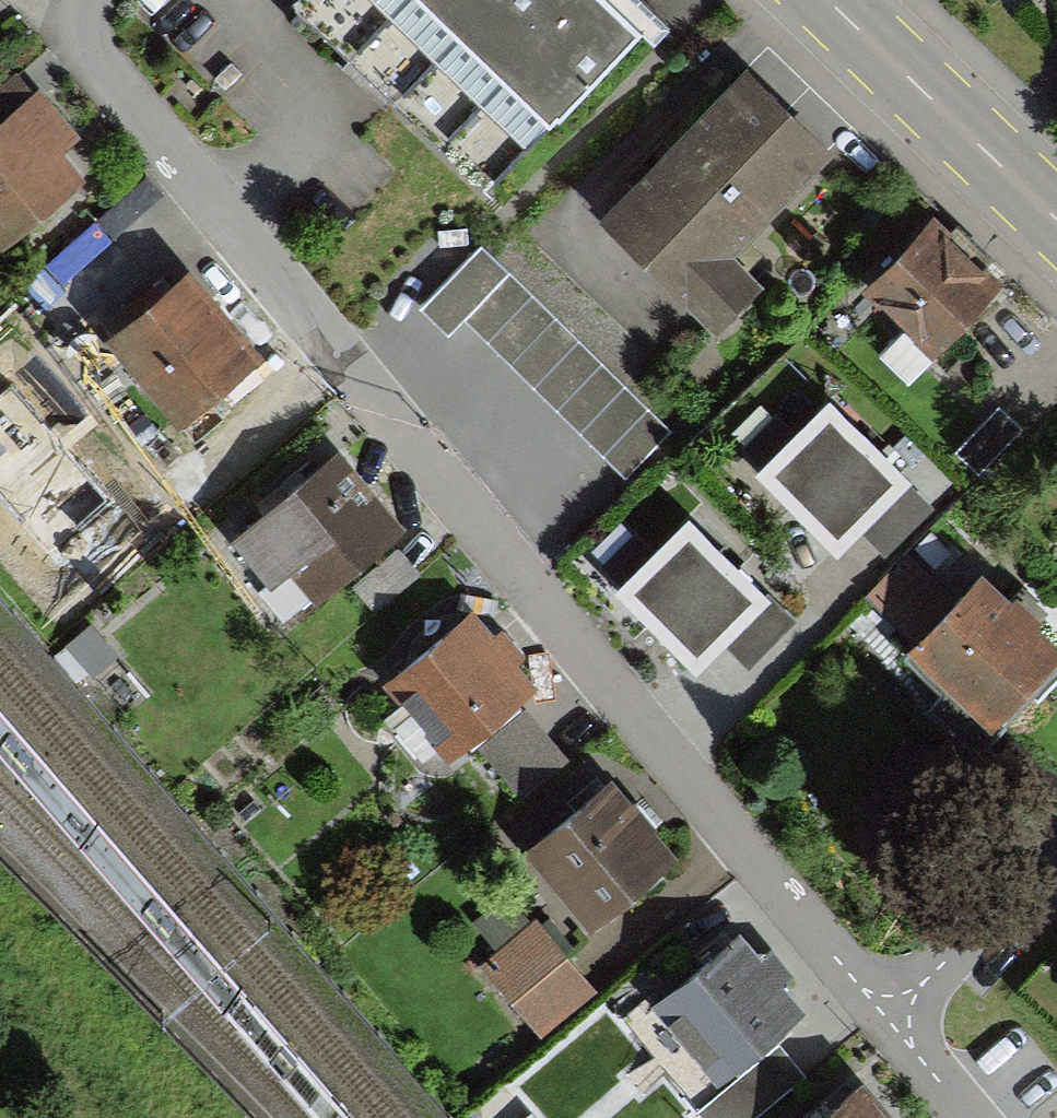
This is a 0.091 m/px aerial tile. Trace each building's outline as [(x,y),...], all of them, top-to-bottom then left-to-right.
[(300,0),(295,6),(485,190),(547,125),(552,127),(642,34),(654,46),(669,30),(638,0),(301,0),(300,0)] [(833,155),(746,72),(600,223),(715,334),(759,288),(730,261),(833,155)] [(82,183),(57,154),(77,137),(39,93),(34,97),(18,79),(0,95),(0,254),(82,183)] [(1005,289),(934,220),(861,293),(932,363),(1005,289)] [(481,250),(421,312),(450,339),(464,325),(626,480),(672,433),(481,250)] [(175,429),(261,358),(188,272),(102,343),(175,429)] [(14,369),(0,382),(0,518),(4,522),(49,570),(131,494),(14,369)] [(765,469),(756,477),(833,556),(860,531),(882,554),(929,508),(829,406),(793,441),(774,422),(746,449),(765,469)] [(1015,434),(994,414),(951,457),(972,477),(1015,434)] [(340,454),(233,543),(271,589),(291,573),(314,600),(401,528),(340,454)] [(621,588),(613,595),(694,679),(730,645),(749,665),(796,620),(771,594),(766,599),(689,519),(652,555),(634,537),(602,568),(621,588)] [(414,573),(395,552),(353,589),(372,610),(414,573)] [(1056,668),(1056,646),(984,578),(950,613),(899,566),(866,601),(917,649),(908,658),(992,737),(1056,668)] [(449,763),(538,688),(475,613),(386,688),(449,763)] [(105,658),(88,631),(60,649),(77,676),(105,658)] [(478,750),(521,799),(567,758),(524,710),(478,750)] [(525,868),(578,925),(651,859),(599,801),(525,868)] [(473,965),(532,1034),(579,994),(520,925),(473,965)] [(777,1041),(804,1018),(740,943),(659,1013),(723,1087),(777,1041)] [(700,1117),(754,1117),(805,1074),(777,1041),(723,1087),(695,1112),(700,1117)] [(864,1087),(827,1117),(889,1117),(864,1087)]
